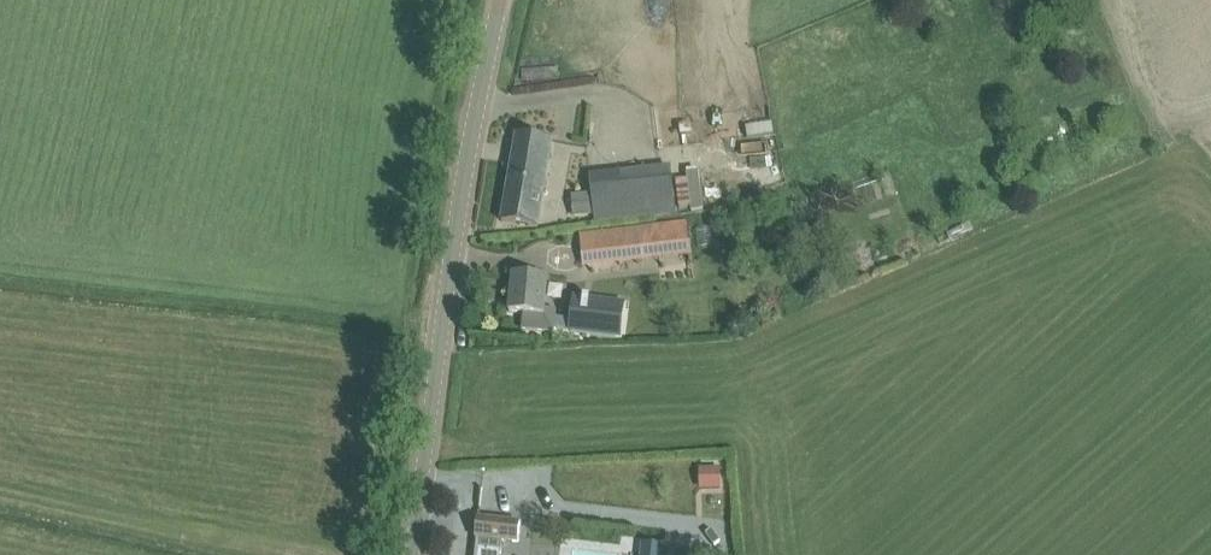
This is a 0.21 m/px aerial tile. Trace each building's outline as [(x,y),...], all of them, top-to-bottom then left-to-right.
[(502,222),(538,228),(553,140),(517,134),(502,222)] [(745,143),(752,185),(776,181),(769,139),(745,143)] [(590,188),(594,222),(676,213),(671,166),(618,172),(619,185),(590,188)] [(676,180),(679,208),(691,207),(691,211),(704,210),(699,171),(687,172),(687,178),(676,180)] [(583,233),(587,266),(691,254),(687,220),(583,233)] [(520,314),(519,326),(555,330),(555,326),(618,335),(622,302),(572,297),(570,318),(556,316),(556,309),(545,308),(547,278),(537,276),(513,274),(509,312),(520,314)] [(720,470),(702,470),(702,488),(720,488),(720,470)] [(521,525),(478,520),(476,539),(519,544),(521,525)] [(643,554),(665,554),(666,544),(644,542),(643,554)]
